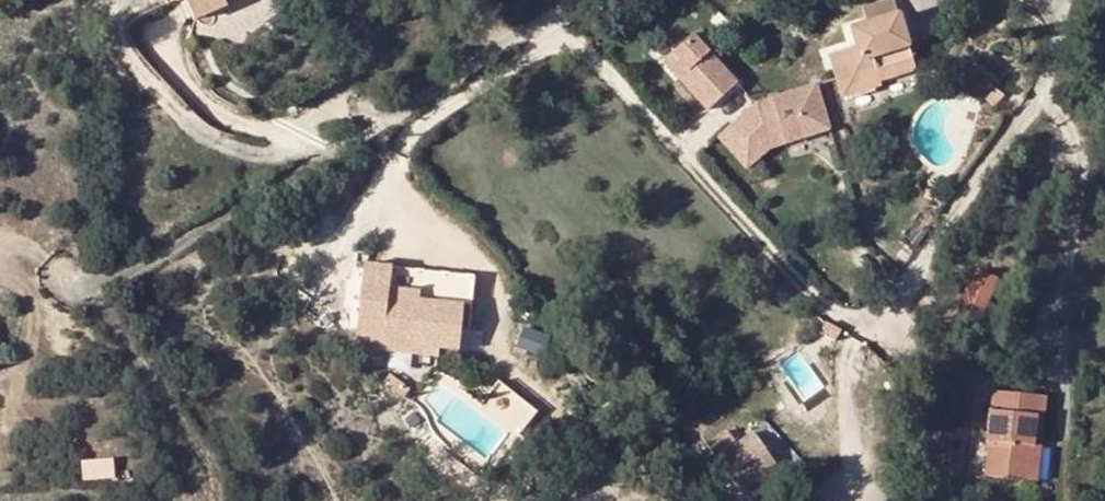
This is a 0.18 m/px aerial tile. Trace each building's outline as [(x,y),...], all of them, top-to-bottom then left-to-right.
[(196,23),(229,8),(225,0),(185,0),(196,23)] [(891,0),(862,10),(867,25),(850,31),(856,49),(828,59),(841,100),(895,85),(893,80),(916,73),(897,15),(891,0)] [(697,33),(670,58),(686,75),(678,83),(706,114),(735,87),(710,59),(701,50),(708,45),(697,33)] [(716,54),(708,45),(701,50),(710,59),(716,54)] [(686,75),(670,58),(662,66),(678,83),(686,75)] [(829,133),(815,89),(777,101),(778,104),(772,106),(771,102),(754,107),(758,119),(747,129),(739,121),(727,133),(757,163),(768,151),(829,133)] [(754,107),(739,121),(747,129),(758,119),(754,107)] [(757,163),(727,133),(717,143),(747,173),(757,163)] [(389,288),(391,268),(368,265),(365,285),(389,288)] [(469,306),(473,278),(391,268),(389,288),(387,296),(462,305),(469,306)] [(982,320),(998,277),(974,268),(958,310),(982,320)] [(384,341),(400,344),(456,351),(462,305),(387,296),(389,288),(365,285),(359,334),(384,338),(384,341)] [(384,338),(359,334),(357,343),(357,347),(382,350),(384,341),(384,338)] [(384,341),(382,350),(399,352),(400,344),(384,341)] [(1034,437),(1043,438),(1046,396),(991,392),(990,413),(987,412),(987,422),(984,477),(1031,480),(1034,437)] [(711,449),(740,489),(774,465),(750,435),(734,448),(725,437),(711,449)] [(1034,437),(1031,480),(1040,481),(1043,438),(1034,437)]
